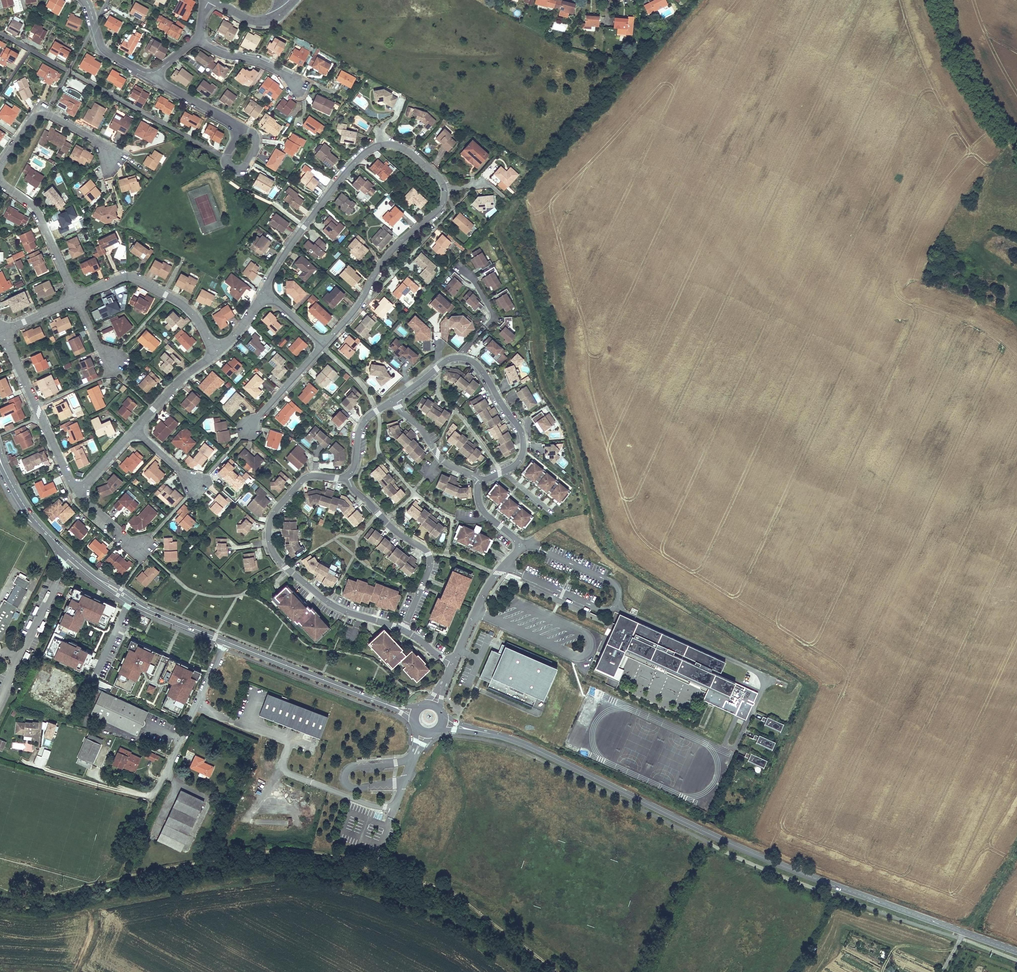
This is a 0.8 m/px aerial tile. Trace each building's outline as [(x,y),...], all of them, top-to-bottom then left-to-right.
[(20,0),(13,0),(17,12),(23,11),(20,0)] [(46,6),(52,9),(53,8),(60,12),(65,2),(63,0),(60,0),(59,0),(49,0),(46,6)] [(173,11),(184,17),(187,11),(190,5),(192,6),(195,1),(193,0),(185,0),(184,1),(182,0),(180,0),(173,11)] [(554,8),(560,9),(560,10),(566,12),(573,13),(576,3),(565,0),(562,0),(562,1),(558,0),(556,0),(554,8)] [(644,6),(648,13),(653,11),(654,11),(668,4),(666,0),(652,0),(649,1),(650,3),(644,6)] [(135,2),(129,12),(143,20),(148,9),(135,2)] [(71,13),(66,25),(78,30),(83,20),(74,16),(74,15),(71,13)] [(585,24),(585,25),(591,25),(599,26),(600,15),(586,14),(585,24)] [(110,15),(105,23),(110,26),(109,28),(117,32),(122,22),(110,15)] [(160,22),(158,27),(165,31),(166,30),(168,31),(167,33),(178,39),(186,24),(177,20),(175,25),(172,23),(173,22),(160,15),(157,20),(160,22)] [(615,16),(614,27),(618,27),(617,33),(633,35),(635,16),(629,15),(628,17),(615,16)] [(13,19),(7,28),(12,31),(11,32),(17,35),(23,24),(13,19)] [(223,20),(219,28),(226,32),(224,35),(232,39),(238,30),(232,27),(230,26),(231,24),(223,20)] [(35,23),(27,37),(40,44),(44,37),(42,37),(43,35),(45,36),(47,32),(42,29),(43,27),(35,23)] [(123,40),(119,48),(131,54),(142,34),(137,31),(135,35),(132,34),(128,43),(123,40)] [(248,32),(242,42),(246,44),(246,45),(249,47),(254,49),(259,39),(248,32)] [(270,41),(266,47),(274,51),(273,51),(279,54),(286,43),(275,37),(272,42),(270,41)] [(151,38),(146,48),(155,53),(154,54),(163,59),(168,49),(161,46),(159,45),(160,43),(151,38)] [(55,41),(49,51),(58,55),(59,53),(67,57),(71,50),(55,41)] [(19,54),(6,47),(1,56),(8,61),(13,63),(19,54)] [(295,48),(290,57),(295,60),(294,61),(302,65),(308,56),(295,48)] [(200,51),(195,58),(197,59),(207,66),(212,58),(209,56),(209,57),(200,51)] [(87,53),(80,66),(87,70),(95,74),(101,64),(94,59),(91,58),(91,56),(87,53)] [(313,55),(302,75),(306,77),(312,66),(319,70),(326,74),(331,65),(313,55)] [(5,66),(8,61),(1,56),(1,57),(0,56),(0,63),(5,66)] [(197,59),(195,61),(205,68),(207,66),(197,59)] [(218,63),(212,71),(219,76),(220,74),(224,77),(230,69),(226,66),(225,68),(221,66),(222,65),(218,63)] [(51,84),(57,72),(43,64),(37,73),(45,77),(45,76),(48,77),(46,81),(51,84)] [(175,71),(171,76),(174,79),(175,77),(178,80),(186,86),(193,76),(181,68),(178,73),(175,71)] [(243,68),(235,78),(239,81),(241,78),(245,81),(247,84),(251,80),(252,81),(258,73),(253,69),(251,73),(249,74),(247,73),(249,71),(246,69),(246,70),(243,68)] [(112,69),(107,78),(114,82),(113,83),(121,87),(126,79),(119,75),(119,73),(112,69)] [(341,70),(336,80),(343,83),(341,87),(347,90),(349,87),(354,77),(341,70)] [(25,77),(17,81),(21,90),(19,90),(23,100),(33,95),(28,86),(29,86),(25,77)] [(266,79),(259,88),(265,93),(266,92),(271,96),(279,86),(280,85),(277,82),(276,83),(273,81),(272,83),(266,79)] [(203,80),(197,88),(208,97),(215,89),(210,85),(203,80)] [(135,85),(130,94),(136,97),(136,96),(138,97),(136,100),(144,104),(149,95),(142,91),(143,89),(135,85)] [(279,86),(271,96),(275,99),(283,89),(279,86)] [(227,89),(220,98),(226,102),(231,105),(237,97),(227,89)] [(383,90),(373,92),(375,102),(381,101),(383,101),(387,103),(387,105),(392,107),(397,99),(390,95),(391,94),(383,90)] [(81,102),(63,92),(56,106),(73,116),(81,102)] [(317,94),(312,106),(320,110),(321,107),(330,111),(334,102),(317,94)] [(160,96),(156,104),(163,108),(162,110),(170,114),(175,105),(167,101),(168,100),(160,96)] [(281,100),(276,106),(288,115),(296,104),(290,99),(288,102),(287,103),(281,100)] [(251,100),(245,108),(251,113),(250,114),(255,118),(263,108),(251,100)] [(91,109),(86,118),(97,124),(102,115),(105,108),(95,102),(91,109)] [(0,112),(0,117),(8,122),(12,117),(14,118),(18,113),(5,105),(0,112)] [(89,108),(83,119),(85,120),(84,122),(95,128),(96,126),(97,127),(103,116),(102,115),(97,124),(86,118),(91,109),(89,108)] [(435,121),(425,113),(414,109),(412,114),(416,116),(415,119),(419,121),(425,126),(423,128),(427,131),(435,121)] [(185,111),(180,119),(189,124),(195,127),(200,119),(193,114),(192,116),(190,114),(185,111)] [(258,125),(261,127),(263,125),(270,130),(269,131),(276,136),(282,127),(275,122),(276,121),(265,114),(259,122),(257,124),(258,125)] [(121,117),(119,121),(114,118),(109,127),(114,130),(116,128),(125,133),(132,120),(125,115),(123,118),(121,117)] [(309,116),(303,125),(315,133),(317,131),(320,134),(325,127),(309,116)] [(142,121),(135,133),(151,141),(158,130),(142,121)] [(204,132),(203,134),(203,136),(207,138),(208,138),(209,137),(210,135),(213,137),(212,138),(219,143),(224,134),(217,130),(217,129),(209,124),(204,132)] [(60,150),(66,154),(71,145),(65,141),(67,138),(61,134),(60,136),(58,135),(59,133),(54,131),(55,129),(51,127),(45,138),(48,140),(61,148),(60,150)] [(343,129),(340,139),(346,141),(347,139),(349,140),(348,141),(354,143),(356,136),(353,135),(354,132),(343,129)] [(444,129),(435,138),(442,144),(440,145),(447,151),(455,143),(449,137),(450,135),(444,129)] [(286,146),(283,151),(290,155),(293,150),(295,151),(296,152),(300,145),(304,139),(293,133),(291,137),(289,140),(288,139),(285,146),(286,146)] [(48,140),(45,138),(43,137),(40,143),(45,146),(48,140)] [(488,156),(472,141),(461,153),(465,157),(472,163),(477,168),(488,156)] [(315,155),(331,167),(338,159),(328,151),(330,149),(327,146),(325,148),(322,145),(315,155)] [(84,149),(83,151),(75,147),(70,155),(77,160),(84,164),(86,161),(90,162),(94,156),(90,154),(91,152),(84,149)] [(273,159),(268,166),(275,170),(279,164),(278,163),(280,159),(281,160),(285,154),(276,148),(273,154),(274,155),(273,156),(272,155),(270,158),(273,159)] [(148,155),(143,163),(154,170),(163,155),(155,150),(152,154),(150,157),(148,156),(148,155)] [(77,160),(70,155),(67,160),(75,164),(77,160)] [(377,159),(370,167),(377,173),(379,171),(386,178),(393,171),(385,164),(384,165),(377,159)] [(508,187),(518,175),(510,168),(506,172),(500,167),(494,174),(508,187)] [(30,168),(24,178),(30,182),(29,183),(37,187),(44,176),(30,168)] [(314,175),(308,170),(301,179),(307,184),(306,185),(313,190),(319,182),(313,177),(314,175)] [(261,171),(253,184),(261,188),(268,192),(274,182),(268,178),(266,174),(261,171)] [(379,171),(377,173),(384,180),(386,178),(379,171)] [(365,182),(359,176),(352,184),(358,190),(359,189),(365,194),(367,192),(371,196),(375,191),(372,188),(369,185),(371,183),(367,180),(365,182)] [(127,178),(118,180),(121,191),(130,188),(130,190),(140,187),(138,181),(136,181),(135,177),(127,179),(127,178)] [(89,181),(79,188),(91,202),(101,193),(95,186),(94,187),(89,181)] [(52,186),(44,192),(49,199),(53,204),(52,205),(54,208),(64,200),(52,186)] [(290,204),(297,209),(303,200),(297,196),(298,194),(291,189),(288,193),(285,198),(291,203),(290,204)] [(411,190),(405,196),(408,199),(406,202),(409,205),(412,202),(411,201),(412,200),(414,200),(415,201),(414,202),(421,208),(427,201),(415,189),(412,192),(411,190)] [(341,193),(335,202),(341,207),(340,208),(344,211),(347,211),(350,213),(353,210),(353,208),(356,204),(352,201),(351,202),(350,203),(346,201),(347,199),(348,198),(341,193)] [(477,202),(474,206),(479,210),(486,209),(486,207),(494,207),(493,196),(484,196),(485,198),(480,199),(478,197),(475,200),(477,202)] [(96,209),(93,215),(103,221),(105,218),(106,219),(110,217),(111,219),(115,218),(113,211),(117,210),(116,204),(108,206),(108,208),(105,209),(104,205),(101,206),(99,211),(96,209)] [(19,225),(21,222),(26,224),(28,219),(17,213),(11,210),(12,208),(8,206),(3,217),(19,225)] [(388,211),(382,218),(390,225),(396,218),(398,220),(404,213),(396,206),(390,212),(388,211)] [(67,211),(60,214),(61,218),(60,218),(54,221),(59,231),(67,228),(65,222),(71,219),(67,211)] [(284,230),(289,223),(275,213),(269,223),(275,228),(277,225),(284,230)] [(474,226),(460,213),(453,220),(460,227),(461,226),(468,232),(474,226)] [(331,222),(333,220),(329,217),(324,223),(327,226),(324,228),(331,234),(329,236),(333,240),(344,228),(340,224),(339,224),(338,224),(336,226),(331,222)] [(392,226),(399,232),(405,226),(398,220),(392,226)] [(392,231),(384,225),(382,228),(383,229),(378,235),(373,241),(372,241),(380,249),(392,236),(389,234),(392,231)] [(468,232),(461,226),(460,227),(459,228),(466,234),(468,232)] [(322,230),(329,236),(331,234),(324,228),(322,230)] [(30,230),(23,233),(25,237),(20,239),(26,252),(36,247),(33,241),(30,234),(32,234),(30,230)] [(100,245),(95,247),(97,252),(99,256),(105,253),(103,248),(118,241),(114,233),(98,241),(100,245)] [(438,242),(432,249),(440,255),(451,242),(443,234),(437,241),(438,242)] [(254,246),(252,244),(249,248),(260,256),(263,252),(267,246),(271,241),(262,235),(260,239),(254,246)] [(365,241),(358,235),(348,246),(350,248),(351,250),(350,251),(355,256),(357,254),(361,258),(368,250),(362,245),(365,241)] [(76,237),(67,241),(69,247),(70,246),(71,248),(70,249),(69,249),(73,258),(84,253),(76,237)] [(317,244),(314,246),(308,240),(303,246),(308,251),(310,248),(313,251),(311,253),(315,257),(317,255),(319,257),(324,251),(321,249),(323,247),(326,244),(319,238),(316,241),(317,244)] [(137,241),(130,250),(137,255),(138,254),(144,258),(145,256),(148,258),(153,251),(150,249),(149,250),(137,241)] [(487,262),(480,249),(473,253),(475,257),(477,260),(473,262),(477,268),(480,266),(483,264),(485,268),(492,264),(490,260),(487,262)] [(14,260),(24,255),(22,250),(12,254),(14,260)] [(41,253),(33,256),(34,260),(32,262),(38,275),(47,271),(44,263),(41,257),(42,257),(41,253)] [(434,274),(436,272),(433,270),(436,267),(421,253),(414,260),(417,264),(419,262),(421,264),(421,265),(425,268),(424,270),(420,274),(425,279),(424,280),(428,284),(431,281),(431,278),(429,276),(430,275),(434,274)] [(301,256),(295,263),(303,271),(298,275),(304,280),(311,272),(315,268),(301,256)] [(95,257),(80,264),(84,273),(89,271),(91,270),(92,271),(92,272),(100,268),(95,257)] [(18,268),(23,266),(20,258),(14,261),(18,268)] [(155,260),(149,270),(157,274),(157,272),(166,276),(171,267),(163,262),(162,263),(155,260)] [(259,267),(251,261),(243,273),(254,281),(258,274),(256,273),(257,271),(256,271),(259,267)] [(348,265),(341,272),(345,276),(343,278),(353,287),(361,279),(355,273),(353,271),(354,271),(348,265)] [(494,267),(487,271),(489,274),(486,276),(483,278),(486,284),(490,282),(492,285),(494,289),(501,285),(493,272),(496,271),(494,267)] [(0,271),(0,292),(9,288),(1,271),(0,271)] [(452,286),(449,290),(454,295),(457,291),(455,289),(461,283),(464,280),(454,271),(450,276),(453,279),(448,284),(452,286)] [(246,288),(250,291),(251,290),(250,289),(251,288),(231,273),(225,282),(232,287),(230,288),(232,290),(230,292),(233,297),(238,300),(246,288)] [(188,278),(181,274),(176,283),(183,288),(184,286),(192,291),(198,281),(189,276),(188,278)] [(408,277),(397,288),(405,296),(410,290),(414,293),(419,287),(408,277)] [(49,280),(34,287),(38,297),(46,293),(47,295),(54,292),(49,280)] [(293,280),(285,281),(285,288),(286,288),(286,293),(287,293),(291,293),(296,297),(294,299),(294,300),(297,302),(298,301),(301,303),(310,294),(307,291),(305,292),(293,281),(293,280)] [(340,299),(344,295),(336,287),(329,294),(324,300),(333,308),(336,304),(335,302),(339,298),(340,299)] [(507,288),(500,292),(502,296),(499,298),(495,300),(499,306),(503,304),(504,307),(507,311),(514,306),(506,294),(509,292),(507,288)] [(202,289),(196,300),(203,304),(203,303),(204,301),(210,304),(214,296),(202,289)] [(24,291),(1,301),(3,305),(10,303),(13,311),(33,302),(29,293),(25,294),(24,291)] [(476,297),(470,291),(464,298),(473,306),(471,308),(475,311),(478,307),(481,310),(484,306),(478,301),(475,298),(476,297)] [(112,294),(105,297),(108,303),(106,305),(107,307),(99,310),(102,318),(119,310),(112,294)] [(451,304),(439,294),(432,302),(429,305),(437,312),(439,311),(440,309),(443,312),(446,310),(451,304)] [(133,296),(129,303),(147,312),(154,299),(146,295),(144,297),(143,299),(138,296),(137,298),(133,296)] [(380,304),(374,311),(382,318),(393,305),(386,298),(380,304)] [(321,307),(316,302),(313,305),(313,308),(311,308),(311,314),(313,314),(314,316),(318,316),(326,323),(332,317),(324,310),(321,310),(321,307)] [(455,306),(452,303),(451,304),(446,310),(449,313),(455,306)] [(218,312),(213,315),(215,319),(213,321),(219,330),(224,326),(220,321),(222,319),(223,321),(231,317),(225,307),(217,311),(218,312)] [(176,323),(179,326),(185,320),(184,320),(181,316),(180,317),(179,318),(177,316),(173,311),(165,319),(169,322),(166,326),(169,329),(172,326),(173,326),(176,323)] [(269,311),(262,319),(268,325),(267,326),(275,333),(281,325),(276,320),(274,319),(275,318),(276,317),(269,311)] [(213,315),(209,317),(217,330),(219,330),(213,321),(215,319),(213,315)] [(375,321),(377,319),(373,315),(371,318),(368,315),(361,322),(363,324),(357,331),(364,337),(368,333),(370,330),(370,329),(376,322),(375,321)] [(463,315),(451,316),(449,319),(450,326),(454,326),(455,326),(463,333),(469,332),(468,324),(470,322),(465,318),(463,315)] [(53,321),(50,323),(53,330),(56,328),(58,332),(72,326),(68,316),(54,323),(53,321)] [(123,316),(110,322),(115,332),(119,330),(121,331),(124,334),(132,327),(123,316)] [(425,325),(415,316),(411,320),(414,323),(411,326),(416,330),(419,333),(420,339),(423,339),(423,350),(431,350),(430,339),(428,339),(427,329),(425,327),(425,325)] [(471,321),(467,316),(465,318),(470,322),(468,324),(469,332),(463,333),(455,326),(454,326),(455,332),(459,335),(467,337),(474,329),(471,321)] [(187,318),(187,317),(184,320),(185,320),(179,326),(181,328),(190,320),(187,318)] [(502,330),(500,333),(506,338),(504,340),(508,343),(513,338),(510,335),(512,333),(507,329),(511,325),(509,323),(510,323),(509,321),(512,321),(512,317),(504,317),(504,321),(502,324),(503,325),(500,329),(502,330)] [(361,322),(355,329),(357,331),(363,324),(361,322)] [(26,331),(22,333),(25,340),(29,339),(30,342),(44,336),(40,327),(33,330),(26,333),(26,331)] [(146,330),(137,339),(144,345),(144,344),(152,352),(160,343),(146,330)] [(189,337),(184,332),(177,338),(187,349),(194,342),(189,337)] [(253,338),(246,345),(252,350),(253,349),(259,354),(265,348),(260,343),(257,341),(258,340),(260,338),(254,333),(252,336),(253,338)] [(79,335),(68,340),(75,355),(85,351),(82,345),(80,339),(81,338),(79,335)] [(346,344),(340,351),(348,358),(352,354),(351,353),(353,350),(359,344),(350,335),(344,341),(345,342),(346,344)] [(281,347),(287,340),(283,337),(277,343),(281,347)] [(299,337),(288,349),(296,356),(300,351),(299,351),(303,346),(304,347),(305,348),(308,345),(299,337)] [(499,358),(505,351),(490,338),(488,340),(487,339),(483,343),(487,346),(496,354),(495,355),(499,358)] [(402,344),(396,339),(390,346),(396,351),(401,355),(399,358),(404,362),(408,358),(408,357),(410,358),(409,359),(413,362),(418,356),(408,348),(407,349),(401,345),(402,344)] [(170,353),(174,349),(167,343),(164,347),(170,353)] [(40,352),(30,357),(34,364),(36,363),(39,371),(39,372),(49,367),(45,358),(43,359),(40,352)] [(164,361),(160,367),(163,370),(165,368),(168,371),(173,366),(172,365),(175,362),(176,363),(177,364),(180,361),(172,353),(169,356),(165,352),(160,357),(164,361)] [(285,361),(276,353),(268,361),(275,367),(277,369),(273,374),(278,378),(284,373),(282,371),(284,369),(281,365),(285,361)] [(511,366),(507,367),(508,372),(510,376),(507,377),(509,383),(516,381),(515,380),(518,378),(517,375),(520,374),(518,368),(515,370),(514,367),(517,366),(523,360),(517,354),(511,360),(513,361),(511,364),(511,366)] [(90,357),(79,362),(83,369),(81,370),(85,378),(95,373),(93,368),(92,365),(93,365),(90,357)] [(227,363),(221,369),(229,376),(235,370),(236,372),(242,365),(234,357),(230,363),(228,364),(227,363)] [(372,364),(370,373),(375,374),(378,375),(384,382),(391,377),(386,371),(385,369),(386,369),(384,366),(372,364)] [(321,372),(315,378),(325,387),(337,373),(329,366),(323,373),(321,372)] [(444,379),(453,380),(455,382),(460,376),(460,377),(461,376),(463,374),(458,370),(456,370),(449,369),(449,371),(445,370),(444,379)] [(223,380),(214,372),(203,385),(207,388),(204,391),(209,396),(217,387),(223,380)] [(148,374),(138,385),(146,392),(152,386),(156,382),(157,383),(160,380),(154,375),(152,378),(148,374)] [(247,389),(246,391),(252,397),(255,394),(257,396),(261,392),(258,390),(257,391),(256,390),(256,387),(257,386),(258,387),(263,381),(256,374),(245,387),(247,389)] [(375,374),(375,378),(376,378),(381,385),(384,382),(378,375),(375,374)] [(460,376),(455,382),(464,389),(469,384),(466,381),(470,377),(466,374),(465,376),(463,377),(461,376),(460,377),(460,376)] [(51,375),(37,381),(44,397),(58,391),(51,375)] [(0,380),(0,393),(2,392),(5,397),(13,393),(10,387),(8,388),(7,386),(9,385),(5,377),(0,380)] [(469,384),(464,389),(468,391),(468,390),(472,393),(479,385),(475,382),(474,384),(473,383),(473,382),(472,380),(470,377),(466,381),(469,384)] [(315,378),(313,381),(322,389),(325,387),(315,378)] [(308,387),(303,392),(298,397),(306,404),(315,393),(313,392),(316,389),(309,383),(306,386),(308,387)] [(96,410),(106,406),(102,397),(100,392),(102,392),(98,385),(87,390),(96,410)] [(526,386),(516,392),(521,399),(522,398),(527,405),(535,400),(526,386)] [(347,397),(341,402),(349,410),(355,404),(353,402),(355,400),(361,394),(354,387),(351,390),(352,392),(347,397)] [(192,391),(187,397),(188,398),(182,405),(189,412),(201,399),(192,391)] [(236,392),(224,406),(227,409),(231,412),(238,405),(243,399),(236,392)] [(480,395),(471,401),(473,405),(475,404),(477,408),(476,409),(478,412),(479,412),(485,408),(487,407),(486,404),(485,405),(484,404),(486,402),(484,398),(482,399),(480,395)] [(8,400),(10,404),(0,408),(0,409),(2,414),(8,412),(11,413),(15,422),(25,417),(20,407),(19,404),(21,404),(18,396),(8,400)] [(123,406),(118,412),(125,419),(131,412),(130,411),(129,409),(135,403),(129,397),(121,405),(123,406)] [(62,398),(53,403),(54,406),(56,405),(59,412),(57,413),(60,420),(72,415),(66,401),(63,402),(62,398)] [(423,404),(421,408),(427,412),(433,403),(427,399),(426,400),(423,398),(420,402),(423,404)] [(283,412),(276,419),(283,425),(290,418),(289,417),(295,410),(297,412),(299,408),(291,401),(289,404),(288,403),(281,410),(281,411),(283,412)] [(433,403),(427,412),(437,419),(441,413),(437,411),(435,409),(436,406),(438,404),(434,402),(433,403)] [(227,409),(226,411),(231,416),(240,406),(238,405),(231,412),(227,409)] [(441,413),(437,419),(443,423),(450,414),(443,409),(443,410),(439,408),(437,411),(441,413)] [(479,412),(485,422),(487,421),(491,418),(489,415),(495,412),(492,408),(490,409),(487,411),(485,408),(479,412)] [(350,416),(343,409),(340,412),(346,417),(347,419),(350,416)] [(332,419),(339,425),(346,417),(340,412),(340,411),(332,419)] [(545,416),(541,411),(531,418),(535,423),(537,421),(543,430),(555,422),(549,413),(545,416)] [(487,421),(491,427),(496,424),(498,423),(499,422),(495,416),(497,415),(495,412),(489,415),(491,418),(487,421)] [(156,429),(153,433),(162,442),(178,423),(170,416),(166,420),(170,424),(168,427),(163,422),(160,425),(158,423),(154,428),(156,429)] [(98,417),(90,420),(94,428),(97,436),(106,432),(107,432),(106,431),(108,430),(109,432),(114,430),(115,430),(110,420),(101,424),(98,417)] [(84,438),(75,419),(62,425),(64,428),(65,432),(69,430),(71,435),(70,437),(72,443),(84,438)] [(225,420),(214,422),(215,432),(217,431),(218,442),(230,440),(229,429),(227,430),(225,420)] [(333,429),(336,426),(331,420),(327,423),(333,429)] [(397,421),(387,424),(388,428),(391,427),(393,435),(396,438),(397,438),(401,433),(399,430),(398,427),(397,421)] [(489,428),(495,438),(497,437),(502,435),(500,431),(505,428),(503,424),(500,426),(498,427),(496,424),(491,427),(489,428)] [(18,434),(16,435),(23,449),(33,445),(31,439),(30,437),(31,436),(28,429),(26,430),(25,426),(16,430),(18,434)] [(315,426),(305,437),(310,441),(314,437),(316,439),(317,438),(319,439),(318,440),(321,442),(320,444),(325,448),(332,440),(315,426)] [(282,433),(271,428),(269,432),(271,433),(268,440),(266,444),(276,448),(279,441),(282,433)] [(497,437),(501,444),(507,440),(508,439),(510,438),(506,432),(507,431),(505,428),(500,431),(502,435),(497,437)] [(447,439),(453,444),(454,443),(460,435),(454,431),(453,432),(450,429),(447,433),(450,436),(447,439)] [(397,438),(405,446),(410,441),(407,438),(413,433),(410,430),(407,432),(406,434),(403,431),(403,432),(401,433),(397,438)] [(182,431),(171,443),(177,449),(180,446),(186,452),(195,442),(182,431)] [(405,447),(410,452),(417,445),(418,444),(413,439),(416,435),(413,433),(407,438),(410,441),(405,446),(405,447)] [(454,443),(460,448),(464,442),(468,445),(470,443),(466,440),(467,439),(461,434),(460,435),(454,443)] [(307,448),(311,445),(304,437),(300,440),(307,448)] [(503,452),(506,456),(514,452),(511,448),(513,447),(510,443),(509,444),(508,443),(509,442),(507,440),(501,444),(499,445),(501,448),(502,448),(504,451),(503,452)] [(335,442),(329,449),(334,454),(334,461),(333,461),(334,465),(344,465),(344,460),(345,460),(344,449),(335,442)] [(460,448),(469,456),(475,448),(476,448),(477,446),(474,443),(473,445),(470,447),(468,445),(464,442),(460,448)] [(189,455),(184,462),(188,465),(190,462),(194,466),(195,466),(198,463),(201,466),(207,458),(205,456),(211,449),(205,443),(199,450),(200,451),(193,459),(189,455)] [(298,444),(286,457),(290,461),(292,460),(295,462),(293,464),(299,469),(307,459),(302,454),(306,451),(298,444)] [(559,450),(553,444),(551,444),(550,448),(548,448),(548,446),(545,446),(545,454),(549,454),(550,459),(554,463),(559,457),(556,453),(559,450)] [(78,445),(70,448),(72,452),(74,452),(76,457),(78,459),(76,460),(75,460),(79,468),(89,464),(82,447),(80,448),(78,445)] [(410,452),(409,453),(412,456),(413,455),(416,458),(415,459),(418,463),(426,455),(422,452),(424,451),(420,448),(419,449),(418,448),(419,447),(417,445),(410,452)] [(460,448),(459,449),(468,457),(469,456),(460,448)] [(469,456),(468,457),(474,461),(477,458),(480,461),(484,456),(481,454),(481,453),(476,448),(475,448),(469,456)] [(254,458),(246,450),(240,456),(255,470),(264,461),(257,455),(254,458)] [(38,452),(21,461),(25,469),(28,468),(29,470),(33,468),(32,466),(31,464),(34,463),(35,465),(42,461),(47,459),(43,451),(39,453),(38,452)] [(122,463),(119,466),(126,472),(128,469),(131,471),(142,460),(139,458),(134,453),(133,453),(129,458),(123,464),(122,463)] [(246,481),(242,477),(239,474),(238,476),(232,470),(234,468),(231,464),(234,461),(230,458),(217,472),(222,477),(230,484),(232,483),(238,489),(246,481)] [(154,461),(144,473),(150,478),(151,477),(158,483),(165,475),(158,468),(155,467),(157,465),(158,464),(154,461)] [(521,474),(527,479),(538,466),(534,462),(533,463),(531,462),(521,474)] [(382,468),(380,465),(373,471),(380,480),(386,475),(383,472),(386,469),(384,466),(382,468)] [(527,479),(534,484),(544,472),(542,470),(542,469),(538,466),(527,479)] [(379,481),(384,486),(393,479),(388,473),(389,473),(386,469),(383,472),(386,475),(380,480),(379,481)] [(283,484),(288,478),(281,471),(278,475),(280,476),(277,479),(274,482),(271,482),(271,489),(275,489),(279,492),(283,487),(282,485),(283,484)] [(373,471),(372,472),(379,481),(380,480),(373,471)] [(534,484),(540,489),(551,476),(546,473),(546,474),(544,472),(534,484)] [(107,485),(97,488),(101,497),(113,493),(113,492),(112,490),(114,488),(116,489),(122,482),(114,474),(107,481),(108,483),(107,485)] [(441,474),(437,484),(441,486),(440,487),(444,489),(447,483),(450,484),(454,477),(450,476),(449,478),(446,478),(446,479),(445,478),(446,476),(441,474)] [(540,489),(546,495),(556,482),(554,481),(555,480),(551,476),(540,489)] [(444,489),(455,494),(458,487),(458,486),(455,484),(456,482),(457,479),(454,477),(450,484),(447,483),(444,489)] [(384,486),(383,488),(391,496),(396,492),(393,488),(391,486),(394,484),(395,482),(393,479),(384,486)] [(41,480),(34,483),(41,498),(57,491),(53,481),(44,486),(41,480)] [(251,485),(254,490),(259,487),(255,482),(251,485)] [(546,495),(553,500),(563,487),(559,483),(558,484),(556,482),(546,495)] [(163,483),(157,489),(160,492),(160,493),(166,499),(168,497),(174,502),(181,495),(174,489),(173,491),(171,493),(168,490),(170,488),(166,485),(165,486),(163,483)] [(496,484),(486,496),(492,501),(503,488),(499,485),(498,486),(496,484)] [(268,493),(260,486),(255,492),(258,494),(249,504),(256,510),(256,515),(262,515),(262,513),(266,509),(264,507),(266,505),(270,501),(265,497),(268,493)] [(396,492),(391,496),(396,502),(405,494),(400,489),(399,489),(396,486),(393,488),(396,492)] [(458,487),(455,494),(459,496),(467,495),(468,497),(472,497),(471,487),(464,488),(462,488),(461,489),(458,487)] [(553,500),(559,505),(569,493),(567,491),(568,490),(563,487),(553,500)] [(492,501),(498,506),(499,507),(506,497),(509,494),(506,493),(507,492),(503,488),(492,501)] [(320,495),(318,502),(329,506),(332,499),(328,498),(330,490),(326,489),(325,493),(324,495),(322,494),(321,496),(320,495)] [(305,494),(307,503),(310,502),(310,503),(316,502),(318,502),(320,495),(321,496),(322,494),(323,492),(317,490),(314,490),(314,491),(308,492),(308,493),(305,494)] [(329,506),(329,508),(336,510),(337,506),(340,499),(333,497),(334,492),(330,490),(328,498),(332,499),(329,506)] [(126,493),(114,506),(119,511),(124,505),(126,507),(128,505),(133,511),(139,505),(126,493)] [(219,494),(214,500),(215,501),(217,502),(211,508),(210,509),(217,515),(228,502),(219,494)] [(181,495),(174,502),(177,505),(184,497),(181,495)] [(346,497),(341,495),(340,499),(337,506),(340,507),(343,511),(342,511),(345,514),(353,507),(350,505),(351,504),(347,499),(346,497)] [(496,509),(503,515),(513,501),(509,498),(508,499),(506,497),(499,507),(498,506),(496,509)] [(53,505),(52,504),(44,511),(49,516),(54,516),(56,515),(58,515),(61,518),(59,520),(62,524),(75,512),(69,506),(64,510),(61,506),(60,505),(62,502),(59,499),(53,505)] [(415,501),(407,511),(416,518),(421,513),(417,510),(415,508),(417,505),(418,503),(415,501)] [(503,515),(509,520),(519,508),(517,506),(518,505),(513,501),(503,515)] [(249,504),(247,506),(256,515),(256,510),(249,504)] [(141,525),(142,526),(150,519),(151,520),(157,513),(148,505),(138,517),(134,514),(130,519),(133,522),(139,527),(141,525)] [(183,505),(176,512),(179,515),(175,520),(187,531),(195,522),(187,515),(185,513),(188,510),(183,505)] [(355,510),(353,507),(345,514),(348,518),(348,517),(353,523),(355,521),(358,524),(363,519),(361,516),(362,515),(356,509),(355,510)] [(430,514),(423,509),(423,510),(419,507),(417,510),(421,513),(416,518),(422,523),(428,516),(429,514),(430,514)] [(509,520),(515,525),(526,512),(522,508),(521,509),(519,508),(509,520)] [(515,525),(522,530),(532,518),(529,516),(530,515),(526,512),(515,525)] [(250,527),(255,521),(248,514),(245,517),(246,519),(244,521),(241,525),(237,525),(238,532),(242,531),(246,535),(250,530),(248,528),(250,527)] [(428,516),(422,523),(431,530),(436,524),(433,522),(435,519),(432,516),(431,518),(428,516)] [(284,529),(282,529),(282,533),(290,533),(290,529),(296,529),(296,521),(293,521),(293,517),(289,517),(286,517),(286,521),(284,521),(284,529)] [(150,519),(142,526),(144,528),(151,520),(150,519)] [(431,531),(436,536),(444,527),(438,523),(439,522),(435,519),(433,522),(436,524),(431,530),(431,531)] [(78,520),(69,529),(80,539),(88,531),(84,528),(83,527),(84,525),(78,520)] [(422,523),(421,524),(431,531),(431,530),(422,523)] [(468,529),(460,525),(452,543),(483,557),(488,546),(491,547),(494,541),(484,536),(484,535),(478,532),(477,532),(475,538),(472,537),(473,535),(475,531),(474,531),(468,528),(468,529)] [(480,527),(477,526),(474,531),(475,531),(473,535),(472,537),(475,538),(477,532),(478,532),(480,527)] [(371,528),(366,534),(369,536),(368,538),(374,543),(374,542),(378,545),(383,538),(380,536),(381,535),(375,530),(374,531),(371,528)] [(290,533),(282,533),(282,537),(288,537),(288,539),(290,539),(290,540),(297,540),(297,529),(296,529),(290,529),(290,533)] [(176,537),(164,538),(164,542),(166,542),(167,551),(165,551),(165,561),(177,561),(176,537)] [(378,545),(377,546),(383,551),(386,553),(392,546),(389,543),(390,542),(384,537),(383,538),(378,545)] [(226,546),(226,538),(216,538),(216,542),(218,542),(218,546),(218,550),(215,553),(220,558),(223,555),(228,555),(228,548),(226,548),(226,546)] [(95,539),(88,546),(99,556),(96,559),(99,561),(109,551),(106,548),(107,547),(103,543),(101,544),(95,539)] [(286,540),(286,546),(287,548),(288,547),(291,553),(290,553),(292,557),(300,552),(298,549),(300,547),(297,543),(297,540),(290,540),(290,539),(288,539),(286,540)] [(395,548),(392,546),(386,553),(389,555),(393,558),(392,560),(395,562),(402,553),(400,552),(400,553),(398,552),(400,550),(396,547),(395,548)] [(250,570),(258,569),(256,560),(255,560),(254,560),(253,557),(254,557),(254,552),(244,554),(245,557),(244,558),(245,567),(249,567),(250,570)] [(112,553),(104,561),(107,564),(109,562),(123,575),(133,564),(129,560),(127,562),(124,560),(125,559),(124,557),(123,558),(120,555),(120,556),(117,553),(115,555),(112,553)] [(402,553),(395,562),(401,567),(405,562),(408,564),(413,558),(410,556),(409,557),(403,553),(402,553)] [(310,555),(302,560),(304,564),(305,563),(308,568),(309,570),(314,573),(316,571),(316,570),(315,570),(319,563),(317,562),(314,557),(312,559),(310,555)] [(401,567),(410,575),(416,568),(413,565),(414,564),(416,561),(413,558),(408,564),(405,562),(401,567)] [(329,569),(319,563),(315,570),(316,570),(316,571),(318,573),(317,575),(320,577),(322,573),(326,575),(328,572),(329,569)] [(142,572),(136,578),(145,586),(159,572),(152,566),(149,569),(144,574),(143,573),(142,572)] [(432,614),(426,627),(446,636),(459,605),(458,605),(455,604),(458,597),(461,598),(464,599),(474,575),(453,566),(442,590),(444,595),(443,598),(440,597),(432,614)] [(320,577),(324,579),(331,583),(332,582),(334,583),(336,580),(333,578),(334,576),(328,572),(326,575),(322,573),(320,577)] [(29,582),(25,579),(27,577),(20,573),(19,576),(17,575),(16,578),(15,577),(12,582),(13,582),(13,583),(16,585),(7,601),(4,600),(2,602),(1,602),(0,603),(0,640),(13,617),(16,619),(19,613),(16,612),(27,591),(25,590),(29,582)] [(387,606),(394,609),(398,600),(397,600),(399,595),(399,594),(397,594),(392,592),(393,589),(382,585),(381,589),(374,586),(374,587),(373,589),(366,586),(367,584),(368,583),(361,580),(360,582),(356,581),(356,582),(349,579),(349,580),(347,585),(347,584),(347,585),(343,594),(351,597),(351,596),(361,600),(369,602),(370,599),(377,602),(387,606)] [(288,584),(272,599),(292,620),(294,619),(316,643),(331,629),(319,616),(311,608),(310,609),(307,606),(306,607),(303,603),(304,602),(288,584)] [(116,607),(79,590),(63,624),(60,623),(46,655),(54,659),(55,657),(85,671),(86,668),(90,670),(98,654),(92,651),(91,654),(82,650),(83,648),(79,646),(78,647),(65,641),(69,633),(77,637),(82,627),(84,628),(88,620),(97,624),(98,622),(107,626),(116,607)] [(320,615),(313,607),(311,608),(319,616),(320,615)] [(620,615),(607,643),(615,647),(613,651),(619,653),(622,647),(634,621),(620,615)] [(725,663),(634,621),(622,647),(633,652),(636,644),(653,652),(651,657),(711,684),(709,687),(704,699),(746,719),(752,706),(747,704),(748,701),(753,703),(758,694),(717,676),(719,673),(721,674),(725,663)] [(422,676),(429,669),(424,664),(424,663),(423,664),(416,656),(411,650),(405,656),(401,651),(397,647),(392,642),(393,641),(389,637),(391,636),(390,636),(384,629),(371,641),(373,643),(371,644),(380,654),(381,653),(385,658),(384,659),(385,659),(387,662),(390,659),(395,665),(398,662),(400,660),(406,665),(403,668),(406,671),(407,670),(413,676),(415,679),(420,674),(422,676)] [(395,639),(391,635),(390,636),(391,636),(389,637),(393,641),(392,642),(397,647),(399,645),(394,640),(395,639)] [(370,640),(367,643),(383,660),(385,659),(384,659),(385,658),(381,653),(380,654),(371,644),(373,643),(371,641),(370,640)] [(201,673),(131,641),(128,649),(130,651),(126,658),(124,657),(122,663),(124,664),(123,666),(121,665),(118,671),(120,672),(115,684),(114,687),(120,689),(121,687),(126,689),(125,692),(130,694),(131,692),(132,692),(137,680),(139,681),(142,675),(140,674),(141,672),(142,672),(144,669),(150,672),(149,675),(154,677),(155,674),(154,674),(160,661),(167,664),(161,677),(159,679),(165,682),(166,680),(172,682),(171,685),(173,686),(171,689),(169,688),(167,693),(169,694),(163,706),(163,707),(162,709),(168,711),(169,709),(174,712),(173,714),(179,716),(180,714),(186,702),(188,703),(190,697),(188,696),(189,694),(192,695),(194,690),(192,689),(195,681),(197,682),(201,673)] [(490,683),(487,688),(532,708),(537,697),(543,700),(545,696),(557,669),(550,666),(552,663),(507,643),(505,646),(501,655),(498,653),(494,651),(483,677),(491,680),(490,683)] [(595,668),(594,671),(619,683),(624,671),(623,670),(613,666),(619,654),(619,653),(613,651),(615,647),(607,643),(595,668)] [(636,644),(633,652),(709,687),(711,684),(651,657),(653,652),(636,644)] [(494,651),(491,650),(479,678),(490,683),(491,680),(483,677),(494,651)] [(425,662),(418,654),(416,656),(423,664),(424,663),(424,664),(425,662)] [(390,659),(387,662),(392,667),(395,665),(390,659)] [(400,660),(398,662),(403,668),(406,665),(400,660)] [(406,671),(405,672),(411,678),(413,676),(407,670),(406,671)] [(149,685),(146,692),(153,694),(156,688),(149,685)] [(148,712),(96,688),(86,708),(92,711),(91,715),(137,736),(148,712)] [(268,693),(259,715),(260,716),(260,715),(319,737),(318,738),(319,739),(328,717),(327,716),(326,718),(268,695),(269,694),(268,693)] [(327,716),(269,694),(268,695),(326,718),(327,716)] [(704,699),(703,701),(746,721),(746,719),(704,699)] [(260,715),(260,716),(318,738),(319,737),(260,715)] [(763,718),(761,722),(768,725),(768,727),(780,732),(782,727),(776,724),(776,722),(770,719),(769,721),(763,718)] [(25,723),(16,722),(15,734),(24,735),(23,737),(32,738),(32,735),(34,735),(35,734),(36,733),(36,731),(38,732),(39,723),(33,722),(33,723),(25,722),(25,723)] [(51,739),(56,725),(49,722),(46,730),(43,737),(51,739)] [(103,740),(89,734),(87,739),(87,738),(84,745),(83,745),(78,757),(79,757),(93,763),(103,740)] [(754,736),(753,740),(760,743),(760,745),(772,751),(774,745),(768,742),(768,741),(762,738),(761,739),(754,736)] [(120,746),(112,763),(123,768),(123,767),(125,768),(127,764),(137,768),(142,757),(132,753),(132,752),(120,746)] [(48,760),(51,751),(44,749),(41,757),(48,760)] [(157,755),(148,750),(145,757),(154,761),(155,759),(157,755)] [(206,759),(196,754),(190,767),(210,777),(215,766),(204,761),(206,759)] [(746,754),(744,758),(752,762),(751,763),(763,769),(766,763),(759,760),(760,759),(753,756),(752,757),(746,754)] [(76,763),(90,769),(93,763),(79,757),(76,763)] [(127,764),(125,768),(135,773),(137,768),(127,764)] [(205,801),(181,790),(157,840),(181,852),(205,801)]
